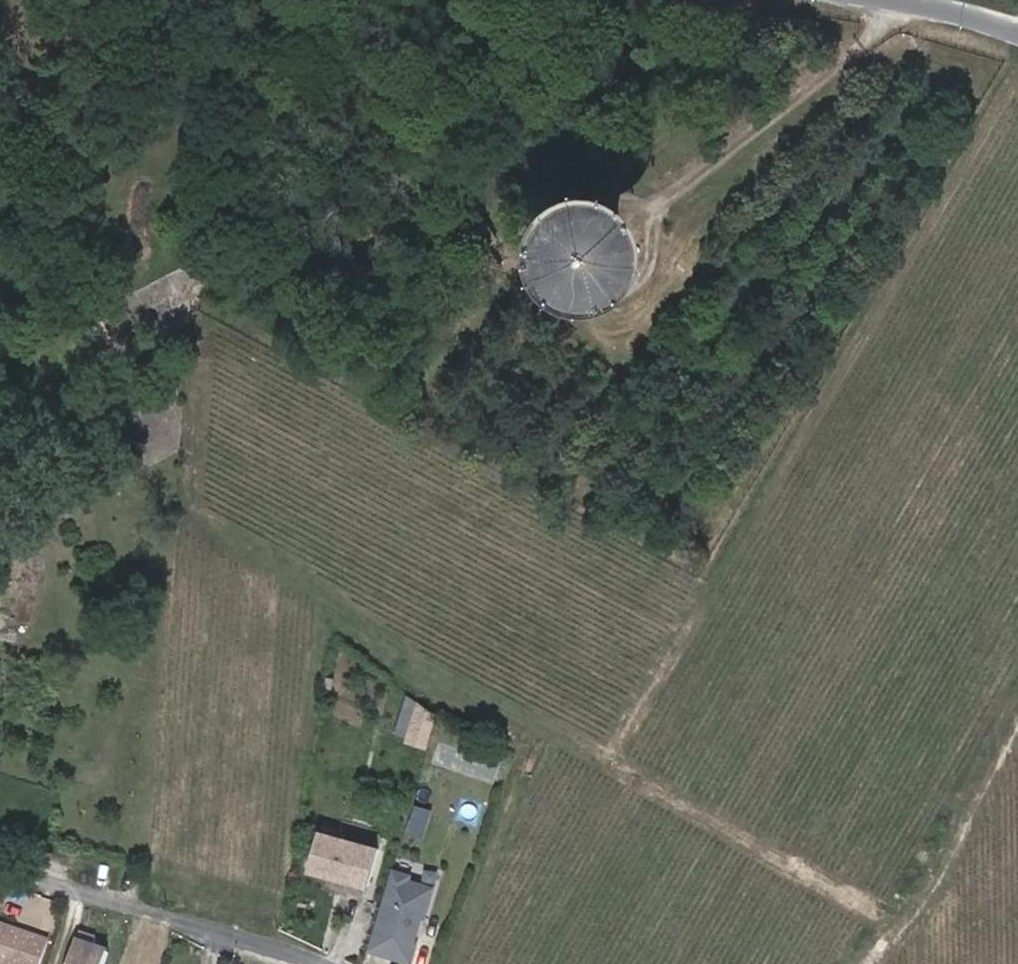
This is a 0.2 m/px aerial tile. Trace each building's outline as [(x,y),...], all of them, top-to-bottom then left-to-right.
[(593,176),(590,176),(587,176),(585,176),(582,176),(579,176),(576,176),(574,177),(571,177),(568,178),(566,178),(563,179),(561,180),(558,181),(555,182),(553,183),(551,184),(548,185),(546,187),(543,188),(541,190),(539,191),(537,193),(535,195),(533,197),(531,199),(529,201),(527,203),(526,205),(524,207),(522,209),(521,212),(520,214),(518,216),(517,219),(516,221),(515,224),(514,226),(513,229),(512,232),(512,234),(511,237),(511,240),(510,242),(510,245),(510,248),(510,250),(510,253),(510,256),(510,259),(511,261),(511,264),(511,267),(512,269),(513,272),(514,275),(515,277),(516,280),(517,282),(518,285),(519,287),(520,289),(522,292),(523,294),(525,296),(527,298),(528,300),(530,302),(532,304),(534,306),(536,308),(538,310),(540,311),(543,313),(545,314),(547,316),(550,317),(552,318),(555,319),(557,321),(560,322),(562,322),(565,323),(568,324),(570,324),(573,325),(576,325),(578,326),(581,326),(584,326),(586,326),(589,326),(592,325),(594,325),(597,325),(599,324),(602,324),(604,323),(607,323),(609,322),(612,321),(614,320),(616,319),(619,318),(621,316),(623,315),(625,314),(627,312),(629,311),(631,309),(634,308),(635,306),(637,304),(639,303),(641,301),(642,299),(644,297),(646,295),(647,292),(648,290),(650,288),(651,286),(652,284),(653,281),(654,279),(655,277),(656,274),(657,272),(657,269),(658,267),(659,264),(659,262),(659,259),(660,257),(660,254),(660,251),(660,249),(660,246),(659,244),(659,241),(659,239),(658,236),(658,233),(657,231),(656,229),(656,226),(655,224),(654,221),(653,219),(652,217),(650,214),(649,212),(648,210),(646,208),(645,206),(643,204),(641,202),(640,200),(638,198),(636,196),(634,194),(632,193),(630,191),(628,190),(626,188),(624,187),(622,186),(620,184),(617,183),(615,182),(613,181),(610,180),(608,179),(605,179),(603,178),(600,177),(598,177),(595,176),(593,176)] [(425,837),(432,808),(414,803),(407,832),(425,837)] [(378,851),(320,834),(310,868),(369,885),(378,851)] [(393,870),(368,955),(400,963),(413,963),(437,883),(393,870)] [(0,919),(0,963),(40,963),(50,937),(29,930),(27,936),(18,933),(16,925),(0,919)] [(29,930),(16,925),(18,933),(27,936),(29,930)] [(351,950),(367,951),(369,926),(353,925),(351,950)] [(81,940),(73,963),(110,963),(114,950),(81,940)]
